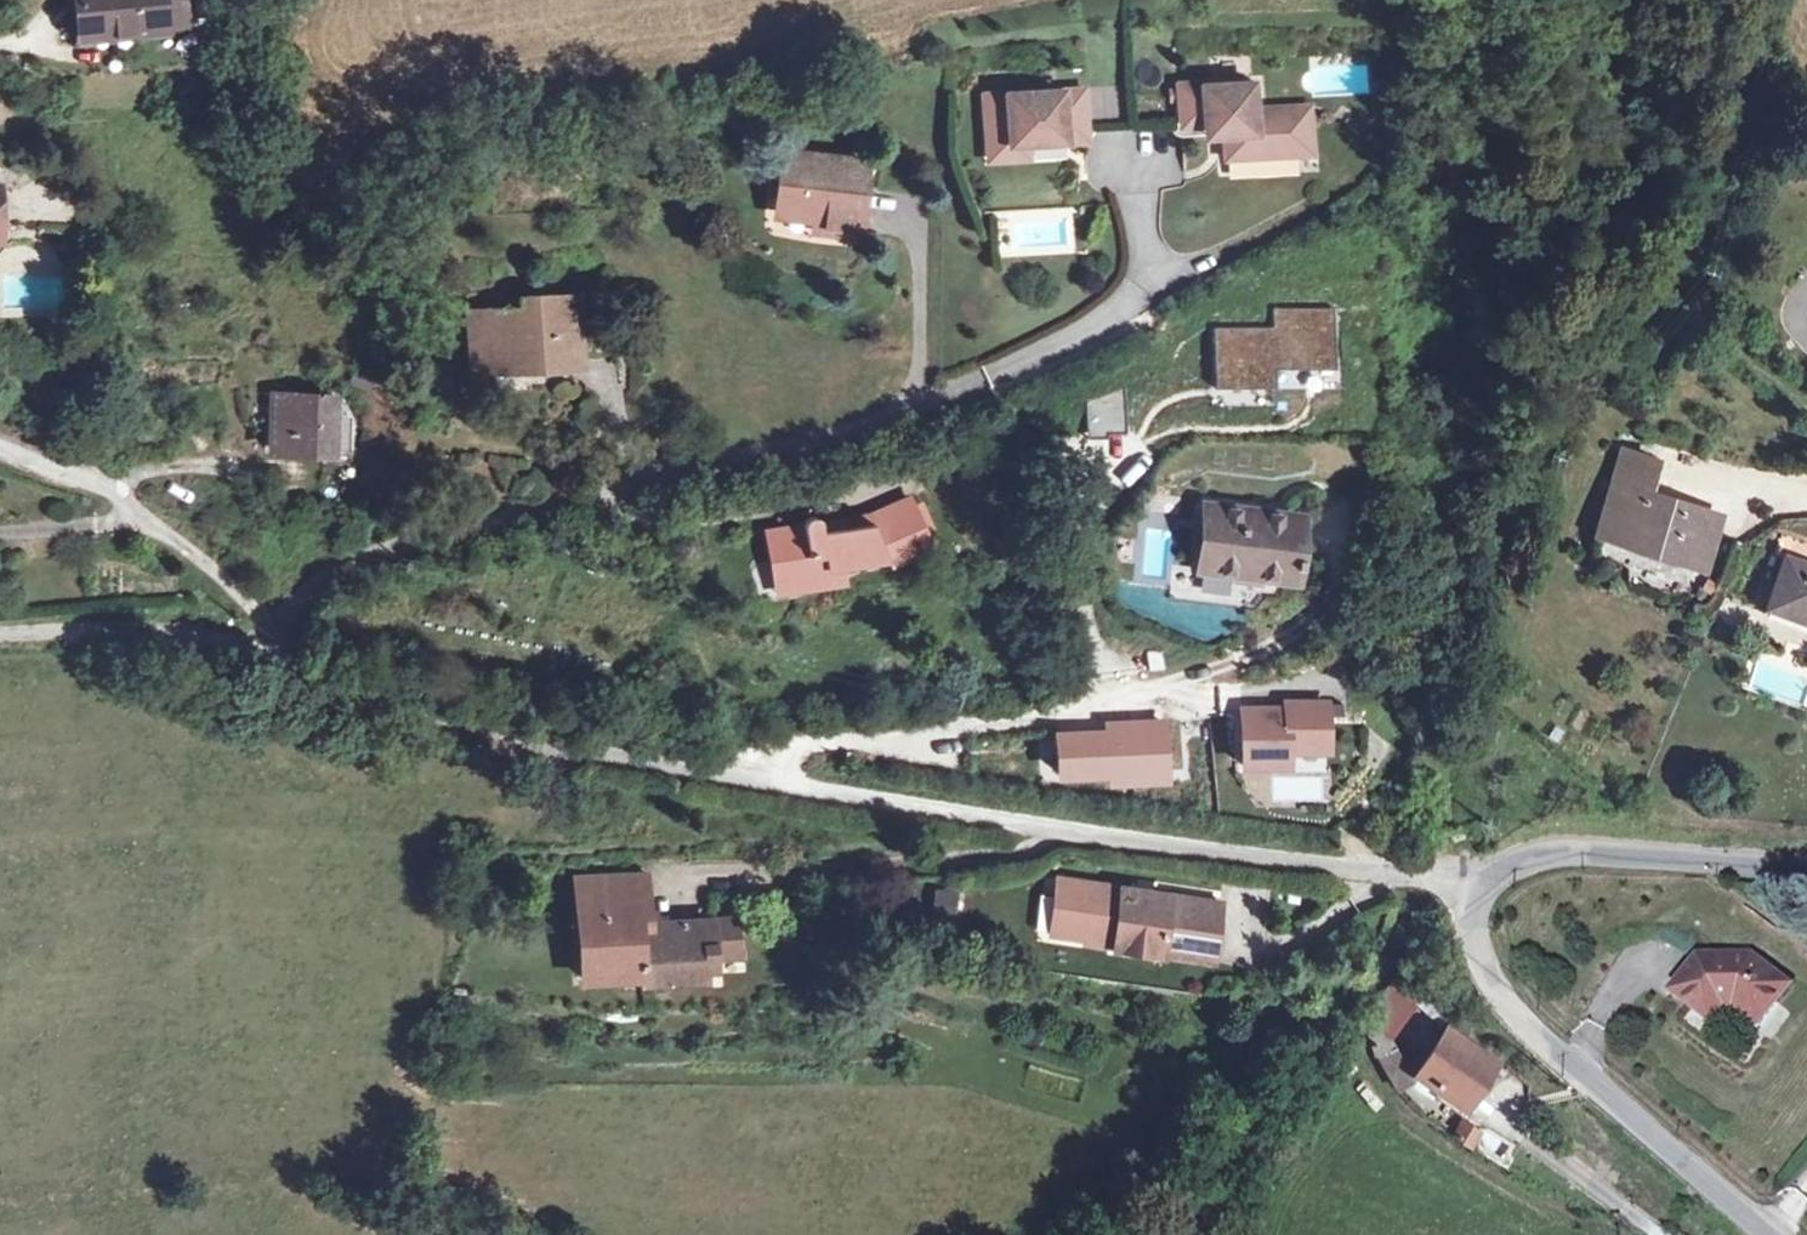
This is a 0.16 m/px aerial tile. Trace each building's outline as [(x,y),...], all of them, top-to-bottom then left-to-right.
[(159,0),(78,0),(82,39),(162,31),(159,0)] [(184,0),(159,0),(162,31),(187,29),(184,0)] [(1769,39),(1770,31),(1762,30),(1760,38),(1769,39)] [(1252,84),(1204,87),(1204,84),(1173,86),(1175,126),(1205,124),(1206,136),(1225,135),(1226,158),(1299,154),(1296,108),(1253,110),(1252,84)] [(1085,131),(1082,91),(1007,95),(1008,110),(986,111),(988,152),(1012,150),(1012,144),(1026,143),(1065,141),(1064,132),(1085,131)] [(1007,95),(985,96),(986,111),(1008,110),(1007,95)] [(1299,154),(1311,153),(1309,107),(1296,108),(1299,154)] [(1065,141),(1085,140),(1085,131),(1064,132),(1065,141)] [(989,159),(1026,157),(1026,143),(1012,144),(1012,150),(988,152),(989,159)] [(856,234),(865,161),(782,151),(775,205),(814,210),(812,228),(856,234)] [(570,364),(568,296),(522,298),(522,309),(487,310),(488,367),(570,364)] [(471,311),(473,368),(488,367),(487,310),(471,311)] [(341,397),(274,394),(271,450),(351,454),(353,421),(341,397)] [(1718,515),(1683,504),(1647,492),(1658,461),(1623,450),(1596,534),(1672,558),(1674,551),(1704,560),(1718,515)] [(804,523),(803,525),(766,531),(771,561),(780,559),(784,590),(830,584),(827,567),(841,565),(887,559),(889,564),(931,546),(911,498),(869,516),(872,524),(835,530),(834,521),(821,523),(820,521),(817,518),(814,517),(812,517),(810,517),(807,518),(805,520),(804,523)] [(1292,580),(1300,515),(1206,503),(1198,569),(1292,580)] [(1781,534),(1773,555),(1784,559),(1766,607),(1806,623),(1806,543),(1781,534)] [(1701,568),(1704,560),(1674,551),(1672,558),(1701,568)] [(771,561),(775,592),(784,590),(780,559),(771,561)] [(830,584),(844,581),(841,565),(827,567),(830,584)] [(1286,712),(1244,713),(1245,774),(1292,773),(1291,755),(1331,754),(1330,704),(1285,704),(1286,712)] [(1106,735),(1059,738),(1062,783),(1112,780),(1113,790),(1172,785),(1167,721),(1105,725),(1106,735)] [(737,956),(736,920),(649,925),(647,873),(578,877),(583,977),(641,974),(641,983),(705,979),(704,970),(714,969),(713,957),(737,956)] [(1161,955),(1161,952),(1212,959),(1220,904),(1151,893),(1151,897),(1134,895),(1135,891),(1060,879),(1052,932),(1084,937),(1084,940),(1113,945),(1112,948),(1161,955)] [(955,891),(935,888),(931,910),(951,913),(955,891)] [(1695,963),(1673,991),(1692,1006),(1699,996),(1714,1008),(1723,996),(1728,1000),(1754,1020),(1770,999),(1775,1003),(1788,985),(1752,957),(1739,957),(1729,970),(1721,963),(1695,963)] [(1721,963),(1729,970),(1739,957),(1699,957),(1695,963),(1721,963)] [(1434,995),(1440,989),(1409,966),(1393,985),(1404,994),(1441,1023),(1450,1012),(1434,995)] [(1411,1078),(1383,1025),(1404,994),(1393,985),(1371,1016),(1369,1015),(1363,1019),(1373,1055),(1376,1055),(1377,1060),(1395,1088),(1411,1078)] [(1692,1006),(1707,1017),(1712,1021),(1728,1000),(1723,996),(1714,1008),(1699,996),(1692,1006)] [(1775,1003),(1770,999),(1754,1020),(1759,1023),(1775,1003)] [(1482,1083),(1495,1064),(1445,1029),(1414,1073),(1457,1103),(1474,1078),(1482,1083)] [(1468,1145),(1475,1133),(1459,1124),(1452,1136),(1468,1145)]
